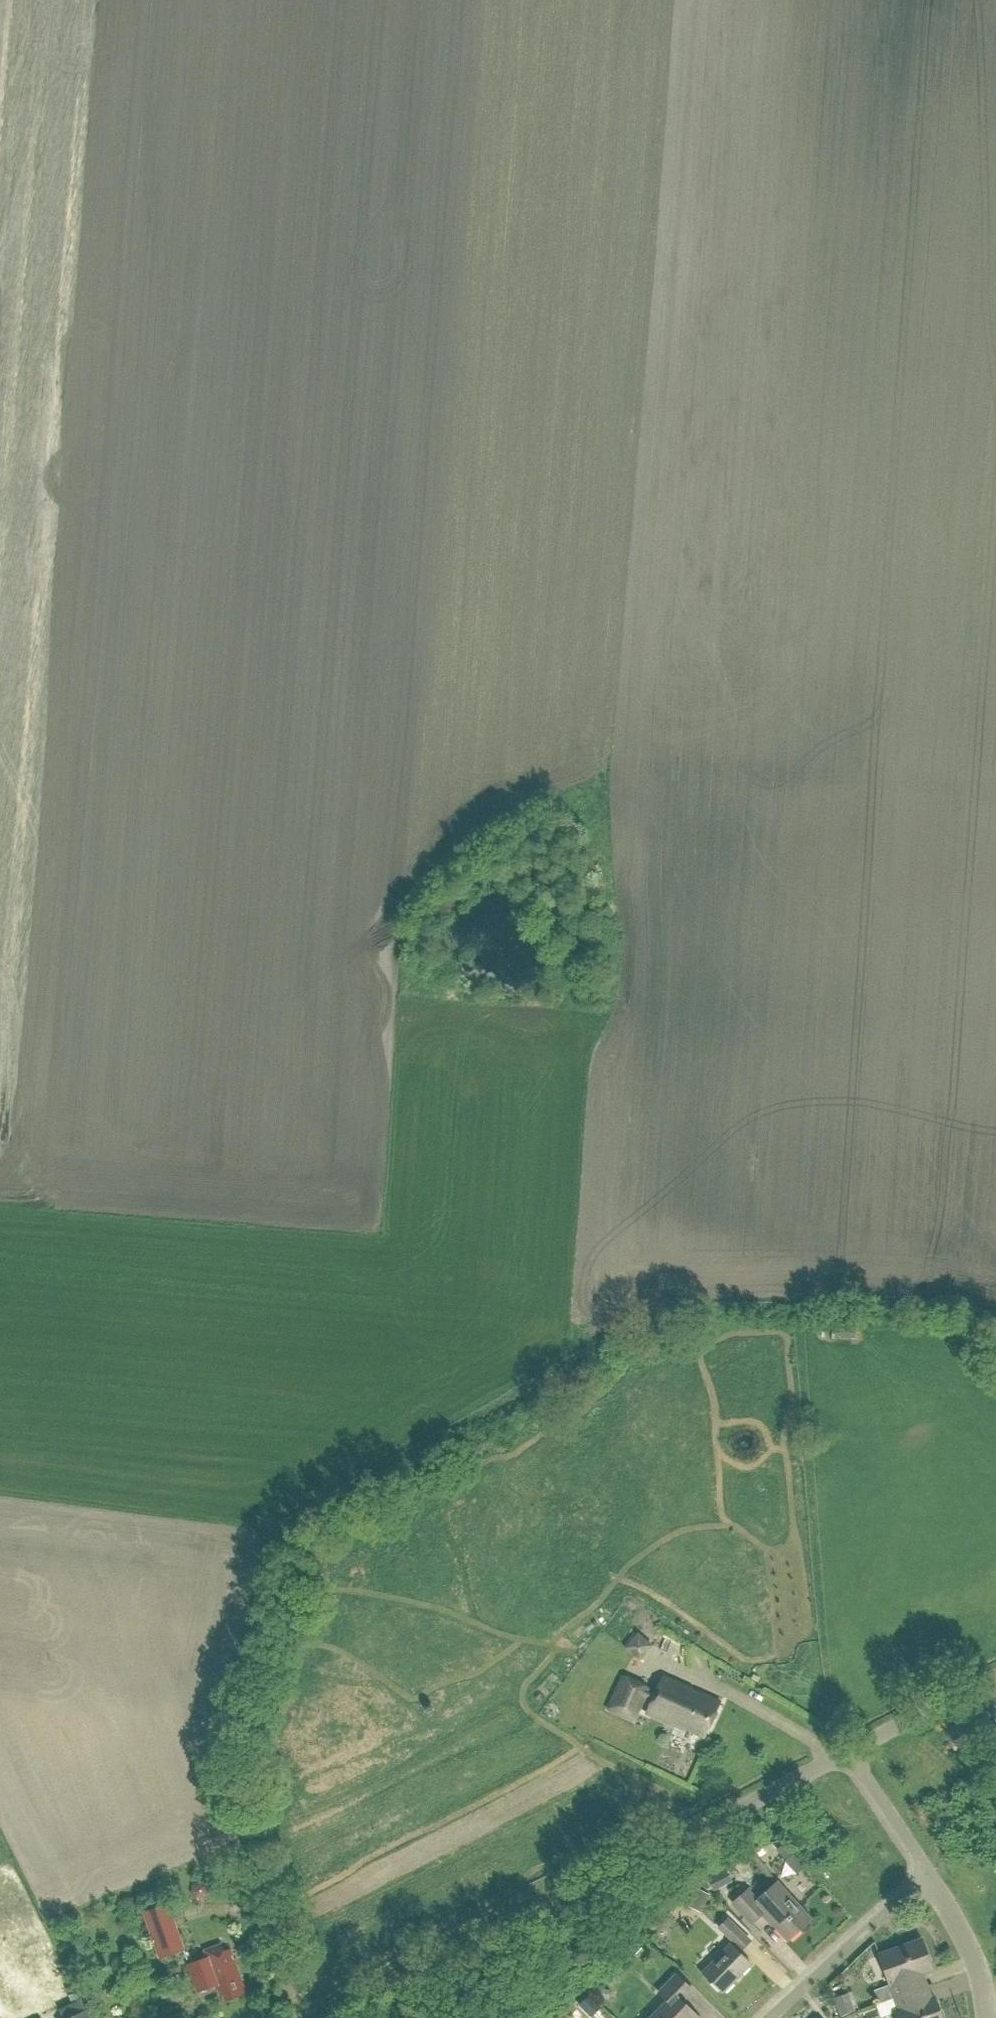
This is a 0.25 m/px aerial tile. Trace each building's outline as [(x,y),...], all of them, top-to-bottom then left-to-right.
[(705,1737),(721,1702),(663,1676),(655,1694),(648,1691),(649,1688),(624,1676),(608,1709),(634,1721),(644,1698),(652,1701),(646,1713),(675,1726),(676,1724),(705,1737)] [(956,1752),(992,1732),(981,1711),(945,1731),(956,1752)] [(787,1865),(796,1857),(793,1853),(784,1861),(787,1865)] [(725,1867),(707,1876),(698,1881),(708,1891),(714,1888),(715,1891),(733,1881),(725,1867)] [(748,1890),(732,1905),(751,1925),(760,1917),(764,1921),(766,1920),(786,1942),(810,1919),(777,1883),(757,1900),(748,1890)] [(200,1893),(210,1907),(222,1898),(211,1884),(200,1893)] [(709,1895),(696,1888),(690,1901),(702,1908),(709,1895)] [(181,1899),(143,1913),(159,1959),(186,1950),(173,1913),(185,1909),(181,1899)] [(726,1921),(718,1931),(732,1945),(729,1948),(728,1947),(702,1974),(723,1994),(750,1966),(737,1954),(748,1943),(726,1921)] [(895,1999),(927,1987),(921,1973),(933,1969),(921,1938),(879,1954),(893,1992),(878,1997),(880,2003),(895,1998),(895,1999)] [(189,1964),(195,1982),(199,1993),(220,1985),(226,2001),(247,1994),(231,1949),(227,1951),(225,1944),(208,1950),(210,1957),(189,1964)] [(658,1993),(667,2002),(650,2017),(697,2017),(682,2003),(693,1992),(676,1974),(658,1993)] [(958,1978),(944,1984),(948,1995),(963,1988),(958,1978)] [(895,1999),(898,2008),(893,2010),(896,2017),(942,2017),(933,1996),(930,1997),(927,1987),(895,1999)] [(849,1994),(835,1999),(841,2016),(855,2011),(849,1994)] [(591,2017),(601,2008),(588,1995),(579,2005),(591,2017)]
